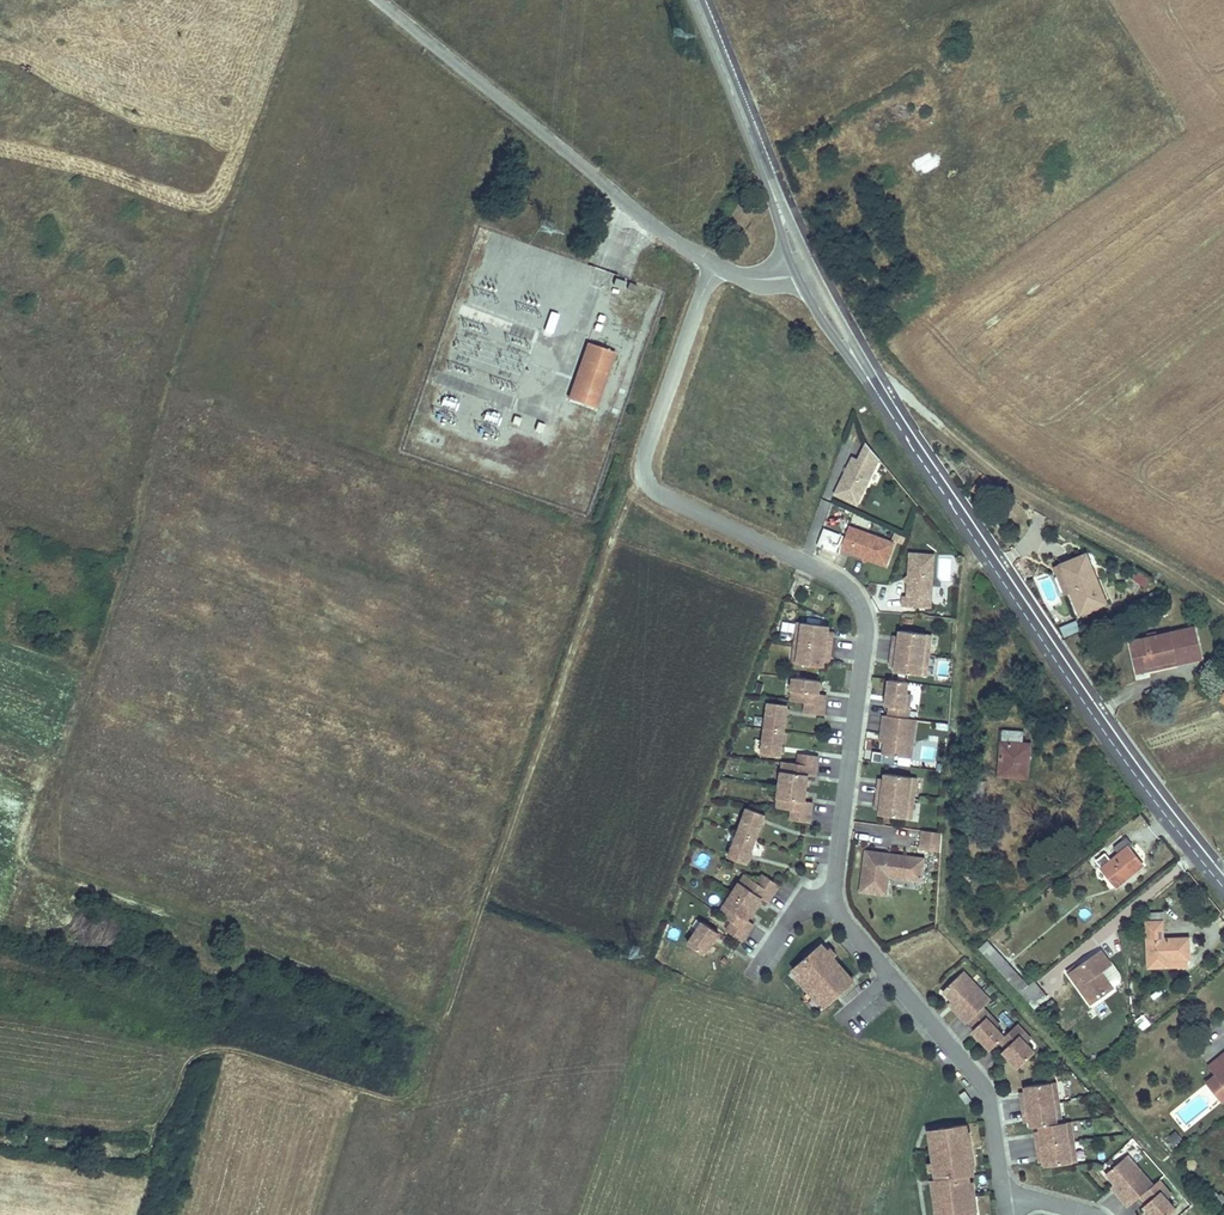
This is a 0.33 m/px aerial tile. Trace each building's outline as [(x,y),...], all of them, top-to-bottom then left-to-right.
[(559,312),(550,309),(542,334),(551,337),(559,312)] [(594,342),(574,398),(599,407),(619,351),(594,342)] [(444,397),(443,404),(456,407),(457,399),(444,397)] [(559,418),(556,425),(573,431),(575,424),(559,418)] [(569,448),(577,451),(584,433),(576,430),(569,448)] [(860,508),(881,462),(869,447),(862,463),(855,460),(838,498),(860,508)] [(993,483),(983,475),(970,491),(981,499),(993,483)] [(896,544),(850,527),(841,552),(887,569),(896,544)] [(932,608),(935,555),(911,553),(910,576),(913,580),(909,583),(908,597),(905,596),(904,606),(932,608)] [(1092,561),(1067,571),(1078,595),(1088,617),(1112,604),(1092,561)] [(1133,578),(1144,587),(1151,578),(1140,569),(1133,578)] [(1078,595),(1067,571),(1061,574),(1072,597),(1078,595)] [(792,617),(808,618),(809,608),(793,607),(792,617)] [(1060,624),(1063,634),(1080,630),(1077,619),(1060,624)] [(828,635),(828,630),(829,625),(798,621),(796,635),(801,635),(800,642),(832,645),(833,636),(828,635)] [(932,634),(901,630),(900,634),(899,639),(894,638),(893,649),(924,653),(925,646),(930,647),(932,634)] [(1202,634),(1137,649),(1144,680),(1157,677),(1157,673),(1182,667),(1183,670),(1209,665),(1202,634)] [(830,656),(832,645),(800,642),(800,648),(795,647),(793,661),(824,665),(825,660),(825,656),(830,656)] [(923,659),(924,653),(893,649),(891,659),(897,660),(896,665),(896,670),(926,674),(928,660),(923,659)] [(820,679),(793,676),(792,690),(798,690),(797,700),(806,701),(825,703),(826,693),(819,692),(820,679)] [(907,692),(909,680),(890,678),(886,704),(890,704),(889,714),(908,716),(909,706),(905,706),(907,692)] [(784,729),(787,703),(768,701),(765,727),(784,729)] [(825,703),(806,701),(804,711),(824,713),(825,703)] [(913,745),(917,718),(908,716),(889,714),(884,713),(882,734),(886,735),(885,741),(884,753),(905,756),(907,744),(913,745)] [(936,760),(937,734),(948,734),(949,721),(925,720),(923,760),(936,760)] [(781,756),(784,729),(765,727),(762,754),(781,756)] [(1003,743),(1001,775),(1029,777),(1030,763),(1027,762),(1027,751),(1023,751),(1023,744),(1003,743)] [(817,765),(818,754),(800,751),(798,762),(817,765)] [(807,787),(809,773),(816,774),(817,765),(798,762),(790,761),(789,771),(782,770),(780,783),(807,787)] [(915,790),(917,777),(886,773),(885,777),(884,782),(879,781),(878,792),(909,796),(910,790),(915,790)] [(962,790),(980,792),(981,781),(963,780),(962,790)] [(812,811),(813,800),(806,799),(807,787),(780,783),(779,797),(785,798),(784,807),(793,808),(812,811)] [(962,790),(960,790),(960,803),(979,805),(980,792),(962,790)] [(911,817),(913,803),(908,802),(909,796),(878,792),(877,802),(882,802),(881,807),(881,813),(911,817)] [(756,838),(766,813),(748,806),(739,831),(756,838)] [(811,820),(812,811),(793,808),(791,818),(811,820)] [(942,851),(943,832),(922,829),(921,849),(942,851)] [(747,863),(756,838),(739,831),(729,856),(747,863)] [(1117,849),(1101,864),(1115,881),(1141,859),(1132,849),(1129,851),(1123,845),(1131,838),(1125,832),(1112,843),(1117,849)] [(923,872),(925,856),(885,851),(884,856),(877,855),(877,850),(867,849),(862,890),(887,893),(889,875),(889,873),(906,875),(907,870),(923,872)] [(922,879),(923,872),(907,870),(906,875),(889,873),(889,875),(922,879)] [(745,885),(751,877),(745,873),(740,882),(745,885)] [(774,893),(780,883),(764,873),(758,882),(774,893)] [(769,901),(774,893),(758,882),(751,877),(745,885),(740,882),(732,893),(755,908),(763,896),(769,901)] [(755,908),(732,893),(725,904),(730,908),(725,916),(732,921),(748,931),(754,922),(748,918),(755,908)] [(725,916),(730,908),(725,904),(719,912),(725,916)] [(1159,907),(1143,909),(1148,960),(1168,960),(1169,953),(1188,952),(1187,939),(1162,940),(1159,907)] [(705,953),(719,931),(703,920),(689,942),(705,953)] [(748,931),(732,921),(727,929),(743,940),(748,931)] [(806,962),(825,946),(822,943),(804,958),(806,962)] [(828,950),(826,947),(825,946),(806,962),(804,958),(793,968),(799,974),(801,972),(807,978),(805,980),(813,989),(815,987),(824,997),(821,999),(827,1005),(837,996),(834,993),(852,977),(828,950)] [(837,953),(831,947),(828,950),(834,956),(837,953)] [(1072,964),(1064,970),(1066,973),(1067,973),(1090,1002),(1110,986),(1097,969),(1106,961),(1096,948),(1073,966),(1072,964)] [(799,974),(797,976),(803,982),(805,980),(807,978),(801,972),(799,974)] [(984,1007),(991,999),(972,979),(968,983),(960,975),(944,990),(953,1000),(957,1004),(954,1007),(968,1022),(970,1020),(984,1007)] [(837,996),(855,981),(852,977),(834,993),(837,996)] [(1024,983),(1016,991),(1029,1006),(1042,995),(1029,981),(1024,983)] [(813,989),(811,991),(820,1001),(821,999),(824,997),(815,987),(813,989)] [(998,1027),(988,1017),(991,1014),(984,1007),(970,1020),(977,1027),(974,1030),(992,1049),(1001,1040),(1004,1037),(1006,1036),(998,1027)] [(1001,1024),(991,1014),(988,1017),(998,1027),(1001,1024)] [(1036,1051),(1021,1035),(1025,1031),(1018,1024),(1006,1036),(1004,1037),(1011,1044),(1007,1047),(1004,1050),(1020,1067),(1036,1051)] [(1011,1044),(1004,1037),(1001,1040),(1007,1047),(1011,1044)] [(1213,1062),(1220,1070),(1223,1075),(1223,1053),(1213,1062)] [(1220,1070),(1210,1078),(1223,1094),(1223,1093),(1223,1075),(1220,1070)] [(1027,1088),(1028,1097),(1023,1098),(1025,1109),(1056,1104),(1055,1098),(1060,1097),(1058,1084),(1027,1088)] [(965,1092),(960,1096),(966,1105),(971,1101),(965,1092)] [(1056,1104),(1025,1109),(1026,1118),(1031,1118),(1032,1123),(1033,1128),(1042,1126),(1063,1123),(1062,1110),(1057,1111),(1056,1104)] [(968,1140),(965,1128),(967,1128),(966,1120),(952,1122),(952,1126),(929,1129),(933,1158),(935,1166),(936,1171),(954,1168),(955,1172),(955,1176),(932,1180),(938,1214),(942,1214),(961,1212),(962,1214),(970,1214),(974,1214),(973,1207),(973,1206),(971,1206),(969,1192),(967,1179),(969,1178),(968,1171),(973,1171),(972,1163),(971,1162),(968,1162),(967,1154),(971,1153),(968,1142),(968,1140)] [(1043,1136),(1038,1136),(1039,1147),(1071,1142),(1069,1136),(1075,1136),(1072,1122),(1063,1123),(1042,1126),(1042,1130),(1043,1136)] [(1167,1136),(1173,1146),(1183,1140),(1177,1130),(1167,1136)] [(1078,1162),(1076,1148),(1071,1149),(1071,1142),(1039,1147),(1041,1157),(1046,1156),(1047,1161),(1047,1166),(1075,1162),(1078,1162)] [(975,1163),(973,1153),(971,1153),(967,1154),(968,1162),(971,1162),(972,1163),(975,1163)] [(1136,1163),(1129,1155),(1124,1159),(1132,1167),(1136,1163)] [(1154,1184),(1136,1163),(1132,1167),(1124,1159),(1108,1173),(1116,1184),(1120,1188),(1117,1191),(1130,1206),(1142,1195),(1146,1192),(1154,1185),(1154,1184)] [(1162,1191),(1167,1186),(1160,1179),(1154,1184),(1154,1185),(1146,1192),(1152,1200),(1149,1203),(1145,1206),(1153,1214),(1169,1214),(1177,1209),(1168,1198),(1162,1191)] [(1173,1193),(1167,1186),(1162,1191),(1168,1198),(1173,1193)] [(1202,1195),(1218,1214),(1219,1214),(1223,1211),(1223,1208),(1208,1190),(1202,1195)] [(1152,1200),(1146,1192),(1142,1195),(1149,1203),(1152,1200)]
